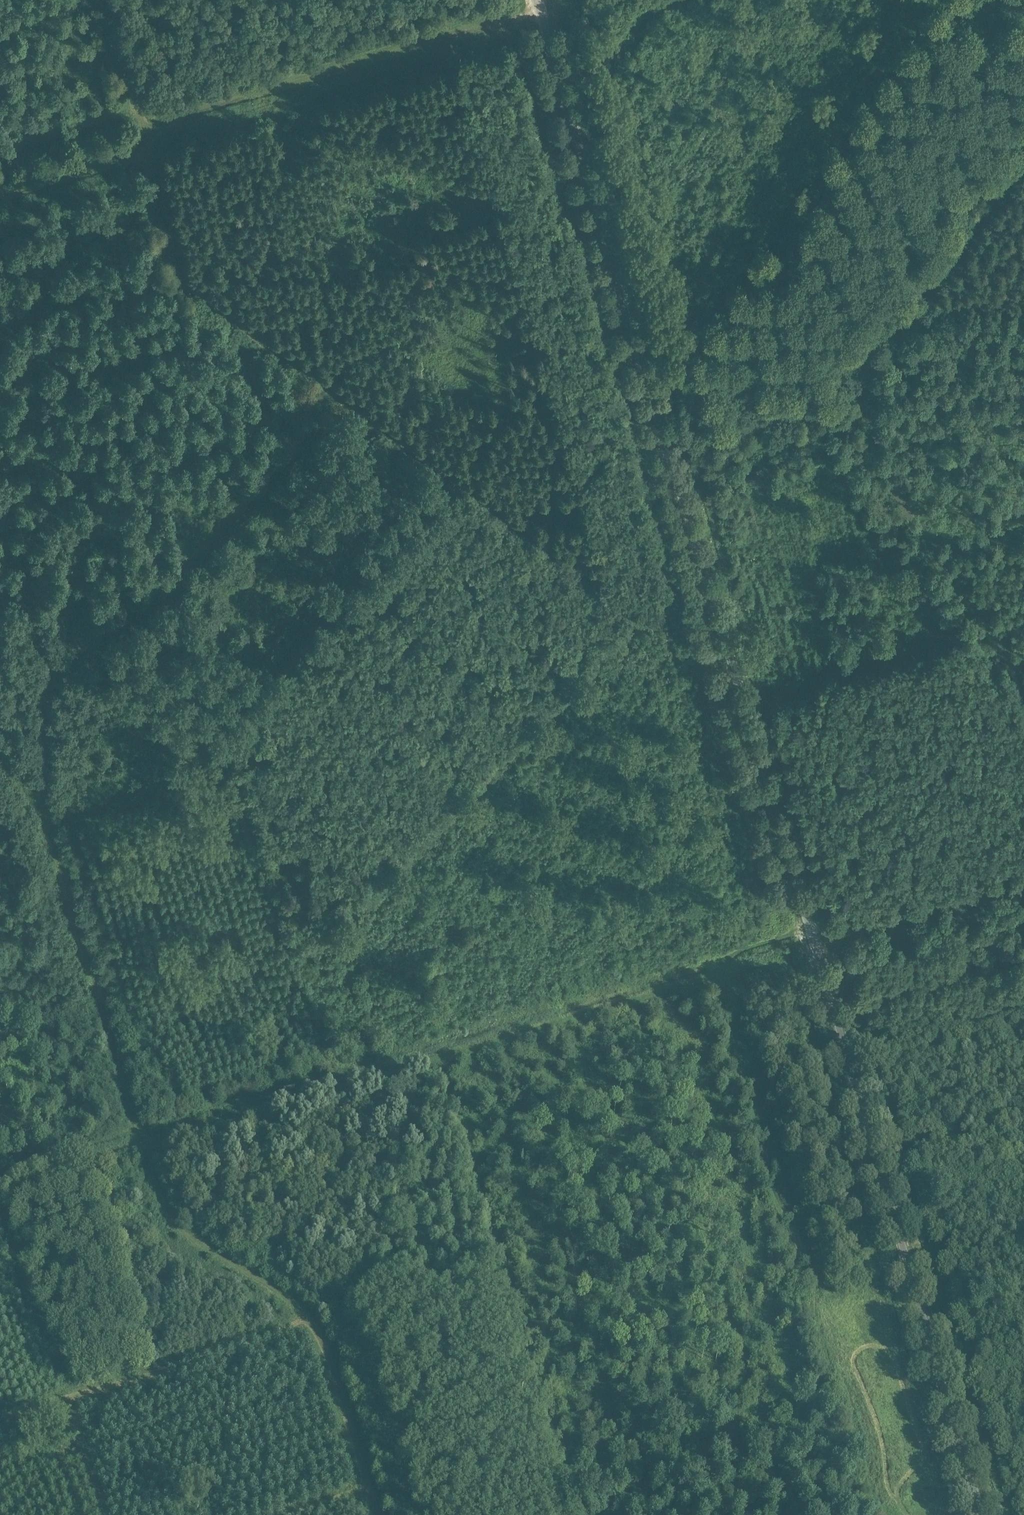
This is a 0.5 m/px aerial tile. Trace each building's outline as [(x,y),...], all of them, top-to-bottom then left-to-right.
[(155,277),(164,283),(169,275),(160,269),(155,277)]
